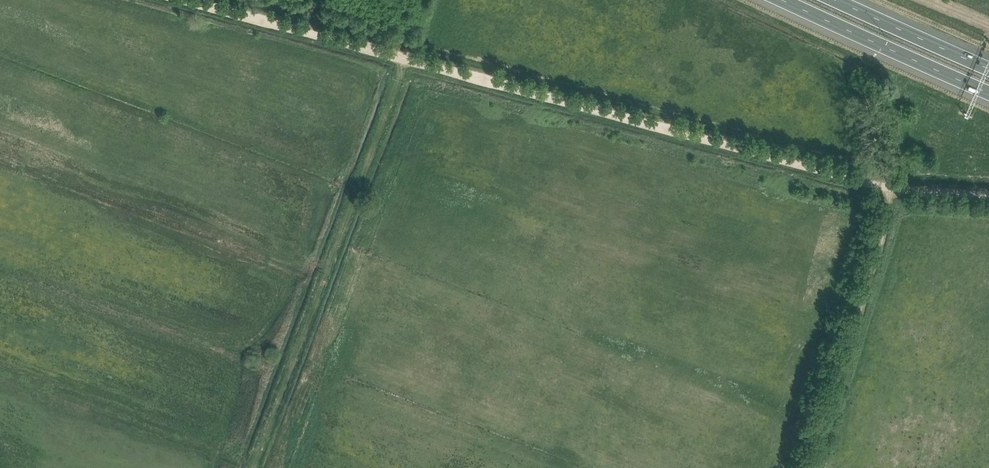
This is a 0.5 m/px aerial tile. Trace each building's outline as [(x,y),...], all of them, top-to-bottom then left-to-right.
[(781,1),(779,8),(807,16),(809,10),(781,1)]
